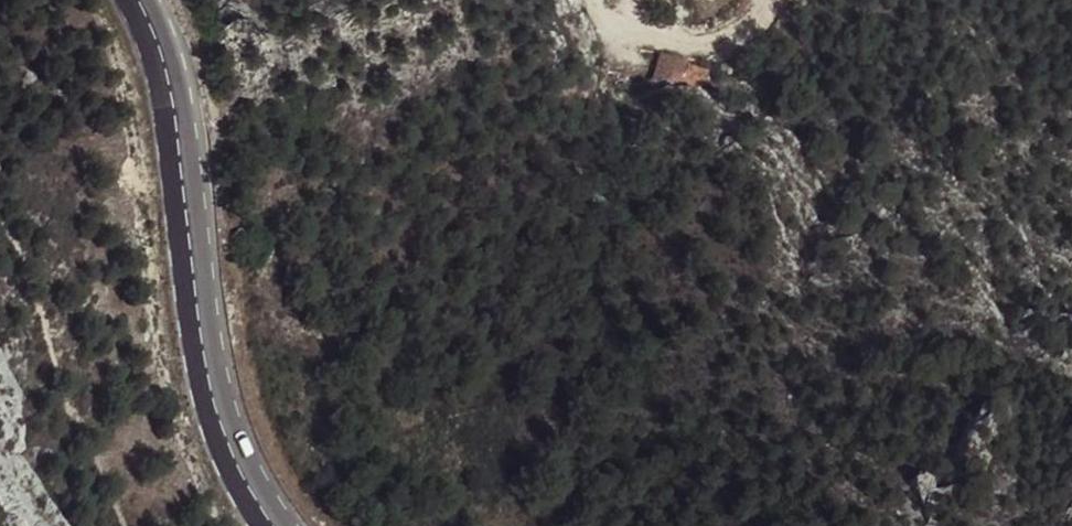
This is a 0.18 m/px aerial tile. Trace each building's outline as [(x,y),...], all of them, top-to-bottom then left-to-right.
[(704,104),(717,67),(670,50),(657,87),(704,104)]
